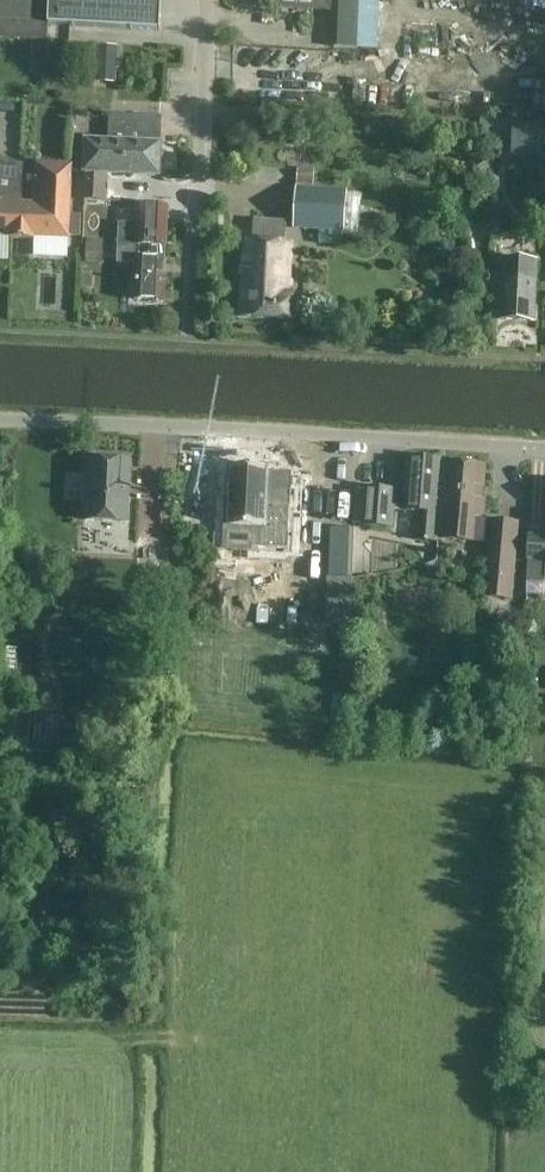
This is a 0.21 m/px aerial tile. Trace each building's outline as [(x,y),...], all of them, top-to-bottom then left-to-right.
[(49,0),(0,0),(0,19),(28,21),(29,2),(49,3),(49,0)] [(48,25),(159,31),(161,0),(49,0),(49,3),(48,25)] [(254,84),(237,85),(239,102),(255,101),(254,84)] [(154,144),(155,136),(160,137),(160,118),(111,116),(110,142),(87,141),(84,173),(159,176),(161,144),(154,144)] [(513,121),(481,120),(480,137),(512,138),(512,145),(544,147),(544,123),(513,121)] [(20,164),(20,175),(28,175),(28,193),(19,193),(17,240),(35,241),(35,239),(69,241),(72,166),(20,164)] [(20,175),(0,174),(0,237),(11,238),(11,240),(17,240),(19,193),(28,193),(28,175),(20,175)] [(107,177),(85,176),(84,201),(106,202),(107,177)] [(343,231),(346,195),(297,191),(294,227),(343,231)] [(139,200),(138,219),(137,246),(149,246),(149,260),(137,259),(135,300),(163,301),(167,220),(167,202),(139,200)] [(289,265),(290,241),(244,239),(242,268),(247,268),(247,273),(242,273),(240,316),(294,319),(295,293),(286,293),(287,265),(289,265)] [(536,261),(519,260),(504,260),(501,320),(533,322),(536,261)] [(408,458),(406,491),(365,489),(363,527),(394,528),(395,510),(417,512),(415,540),(439,542),(439,539),(445,461),(445,460),(408,458)] [(130,461),(88,459),(85,521),(128,523),(130,461)] [(486,464),(445,461),(439,539),(488,543),(484,597),(512,600),(519,522),(490,520),(484,520),(486,498),(484,498),(486,464)] [(274,491),(266,490),(267,468),(231,466),(228,527),(252,528),(251,548),(288,550),(290,490),(274,489),(274,491)] [(544,564),(544,536),(528,535),(525,584),(543,585),(544,564)] [(164,600),(165,566),(150,565),(149,600),(164,600)] [(487,674),(486,693),(498,693),(499,674),(487,674)]
